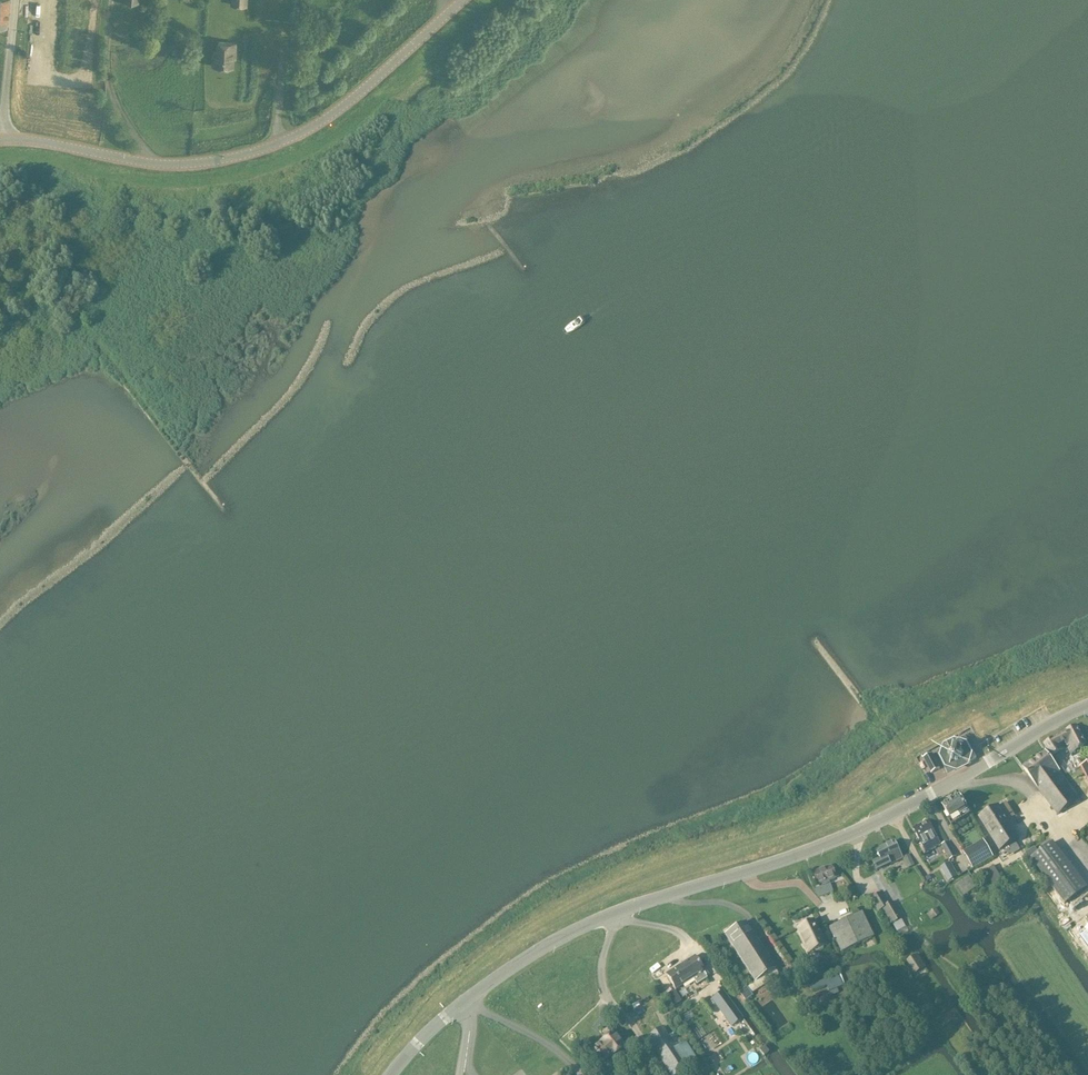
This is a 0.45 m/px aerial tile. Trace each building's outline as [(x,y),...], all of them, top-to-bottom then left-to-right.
[(7,29),(10,0),(0,0),(0,29),(7,29)] [(212,66),(232,67),(233,53),(234,53),(235,43),(218,42),(217,51),(213,51),(212,66)] [(1072,755),(1087,746),(1077,725),(1044,743),(1052,756),(1068,747),(1072,755)] [(947,773),(976,759),(966,738),(960,741),(959,739),(944,746),(945,748),(937,752),(939,758),(942,764),(947,773)] [(1045,752),(1024,768),(1036,784),(1057,769),(1045,752)] [(931,753),(923,757),(930,773),(939,769),(931,753)] [(1087,792),(1087,762),(1074,769),(1086,793),(1087,792)] [(1057,769),(1036,784),(1058,814),(1080,799),(1057,769)] [(950,818),(967,808),(959,795),(942,805),(950,818)] [(1000,851),(1019,840),(998,806),(979,817),(1000,851)] [(926,852),(941,844),(928,820),(914,828),(926,852)] [(983,840),(963,852),(974,869),(994,857),(983,840)] [(876,849),(881,859),(873,862),(877,870),(890,863),(902,857),(895,841),(876,849)] [(948,841),(941,845),(950,861),(957,857),(948,841)] [(1053,842),(1031,858),(1051,886),(1045,890),(1058,908),(1059,908),(1063,906),(1087,887),(1053,842)] [(1029,859),(1038,852),(1035,847),(1025,853),(1029,859)] [(831,865),(811,872),(816,886),(821,885),(829,882),(836,880),(834,876),(834,874),(832,867),(831,865)] [(985,871),(994,886),(1002,880),(994,866),(985,871)] [(954,871),(945,875),(948,882),(957,877),(954,871)] [(977,887),(969,876),(954,886),(962,898),(977,887)] [(822,886),(815,889),(818,898),(825,895),(833,893),(830,884),(822,886)] [(888,905),(881,893),(870,900),(877,912),(881,909),(891,926),(902,919),(892,903),(888,905)] [(926,915),(930,921),(940,914),(936,908),(926,915)] [(1072,922),(1087,941),(1087,909),(1072,922)] [(840,953),(872,938),(861,914),(829,929),(840,953)] [(796,929),(808,954),(826,946),(813,921),(796,929)] [(755,982),(775,969),(745,923),(725,936),(755,982)] [(914,975),(925,967),(917,954),(906,962),(914,975)] [(697,985),(707,979),(703,973),(703,972),(694,958),(668,975),(676,990),(692,979),(697,985)] [(826,980),(811,985),(813,990),(826,985),(829,992),(830,991),(830,992),(837,990),(839,989),(842,988),(838,975),(834,976),(825,979),(826,980)] [(745,988),(739,993),(746,1001),(752,996),(745,988)] [(723,992),(712,1000),(731,1027),(743,1019),(723,992)] [(695,1062),(669,1022),(647,1037),(672,1074),(676,1074),(695,1062)] [(603,1064),(625,1048),(611,1029),(604,1034),(607,1039),(592,1049),(603,1064)]
